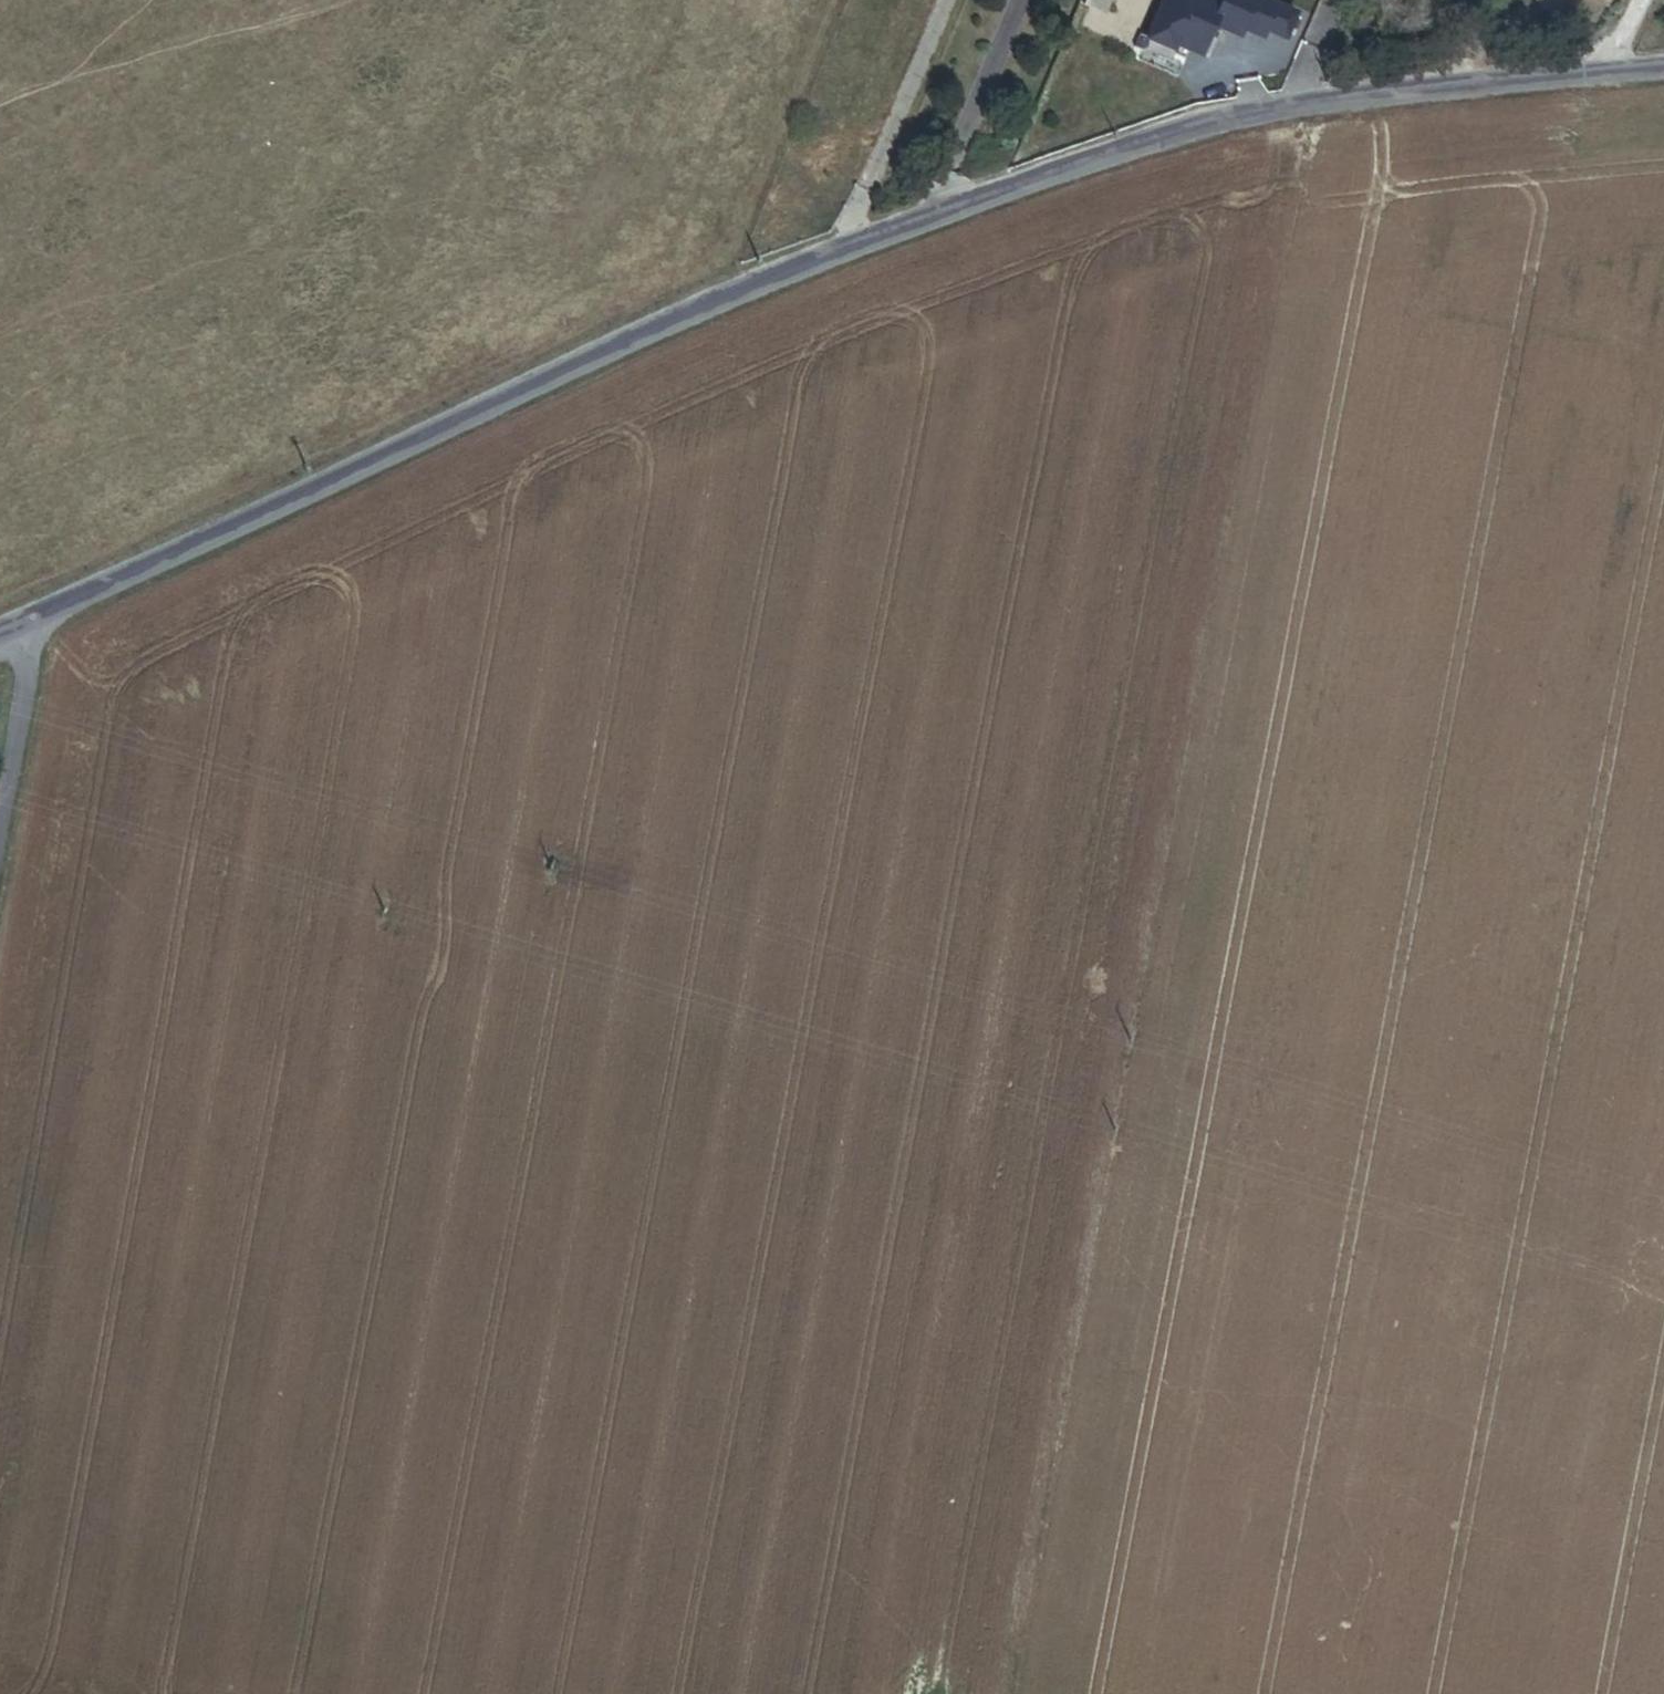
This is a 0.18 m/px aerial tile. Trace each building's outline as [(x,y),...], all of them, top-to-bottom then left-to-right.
[(1098,19),(1107,0),(1089,0),(1083,13),(1098,19)] [(1200,56),(1212,25),(1238,35),(1241,28),(1261,35),(1263,28),(1283,35),(1292,11),(1265,0),(1221,0),(1220,4),(1210,0),(1163,0),(1146,41),(1174,52),(1175,47),(1200,56)]
